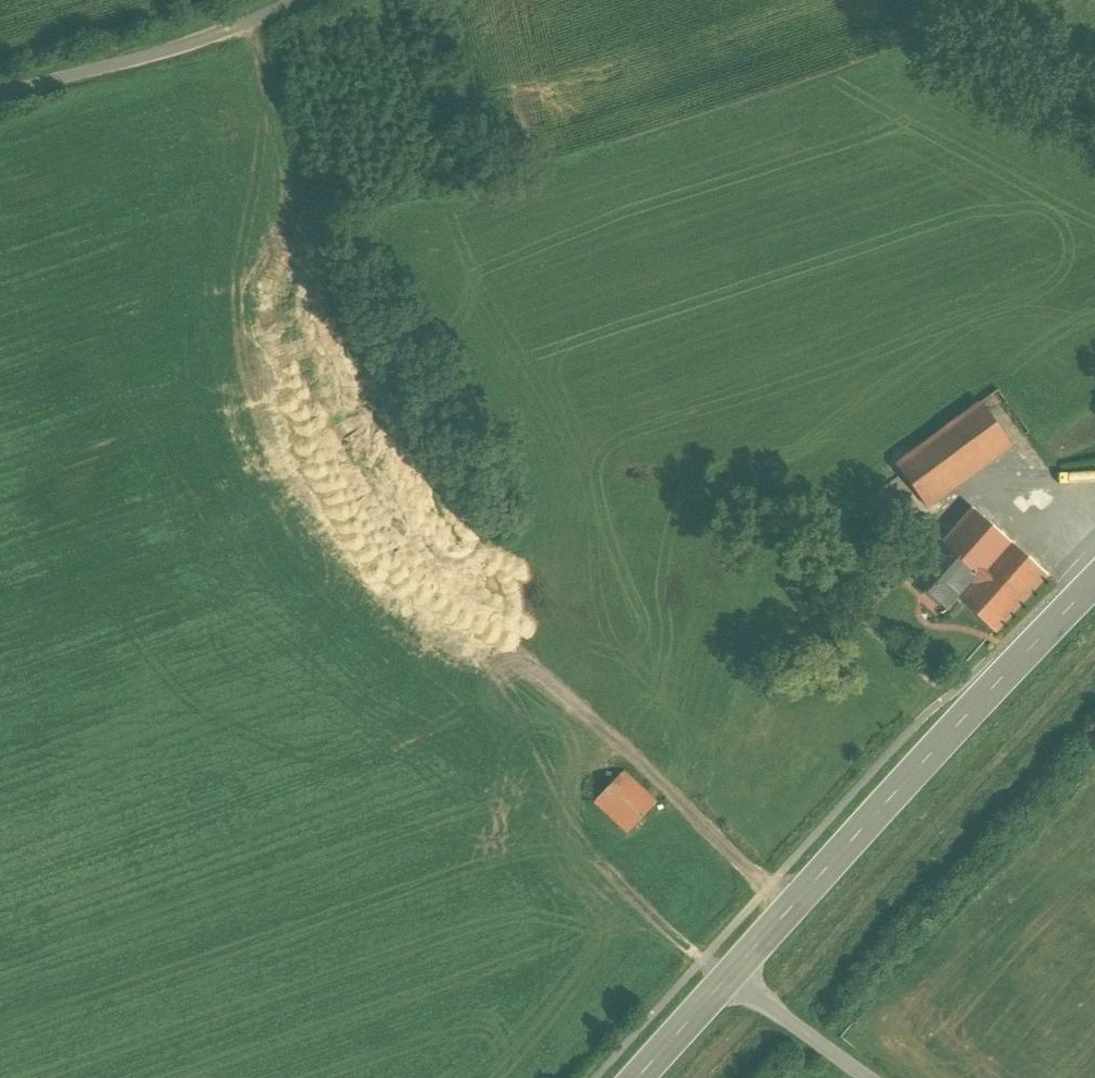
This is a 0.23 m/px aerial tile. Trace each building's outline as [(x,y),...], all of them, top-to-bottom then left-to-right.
[(981,385),(897,448),(935,498),(1019,435),(981,385)] [(1036,546),(980,488),(916,549),(972,608),(1036,546)] [(657,801),(624,770),(594,802),(627,833),(657,801)]
